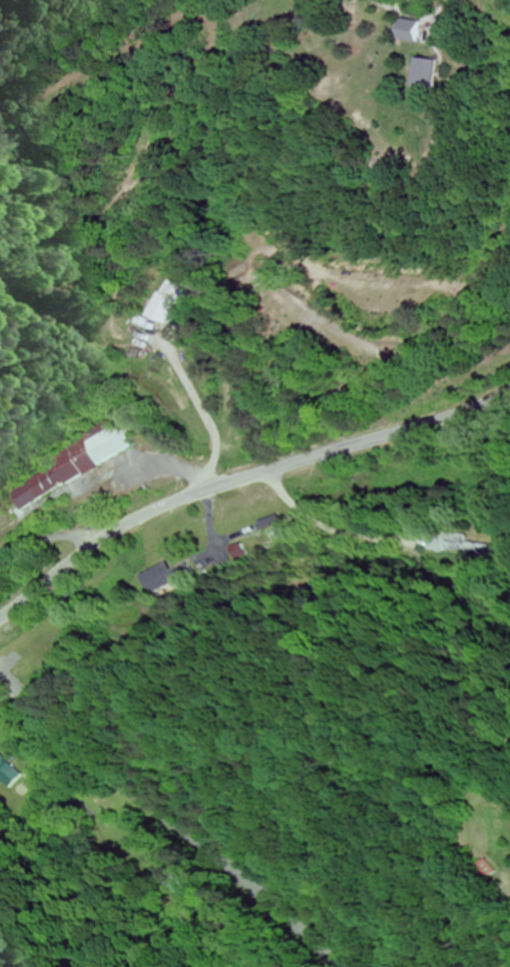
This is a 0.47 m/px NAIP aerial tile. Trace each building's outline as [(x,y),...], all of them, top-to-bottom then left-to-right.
[(395,34),(411,46),(418,36),(403,24),(395,34)] [(415,89),(435,89),(435,62),(415,62),(415,89)] [(162,327),(180,295),(162,285),(144,317),(162,327)] [(137,449),(123,424),(7,488),(20,514),(137,449)] [(185,586),(181,567),(153,574),(157,593),(185,586)]
